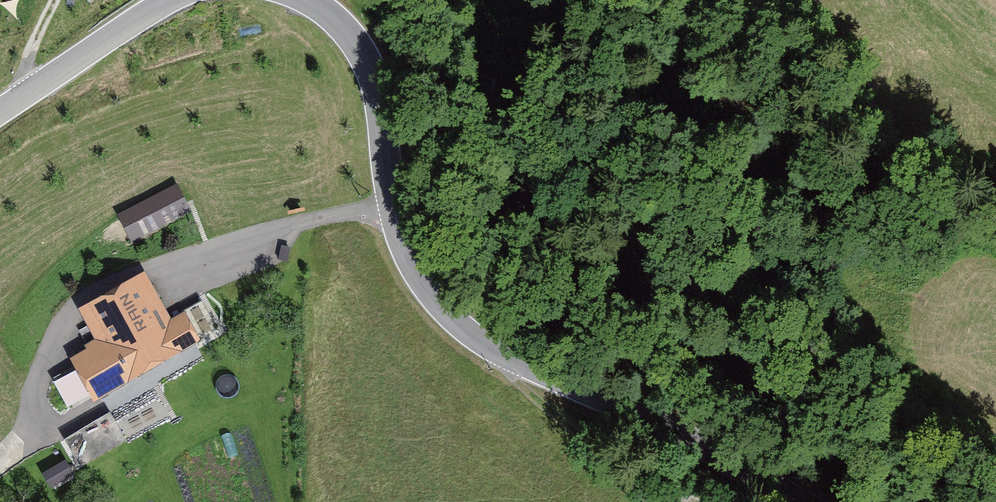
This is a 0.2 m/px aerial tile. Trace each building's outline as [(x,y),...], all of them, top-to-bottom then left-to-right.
[(168,192),(125,211),(136,236),(179,216),(168,192)] [(68,355),(94,402),(202,341),(185,310),(171,317),(148,277),(80,315),(94,341),(68,355)] [(109,415),(80,432),(95,459),(124,442),(109,415)]
